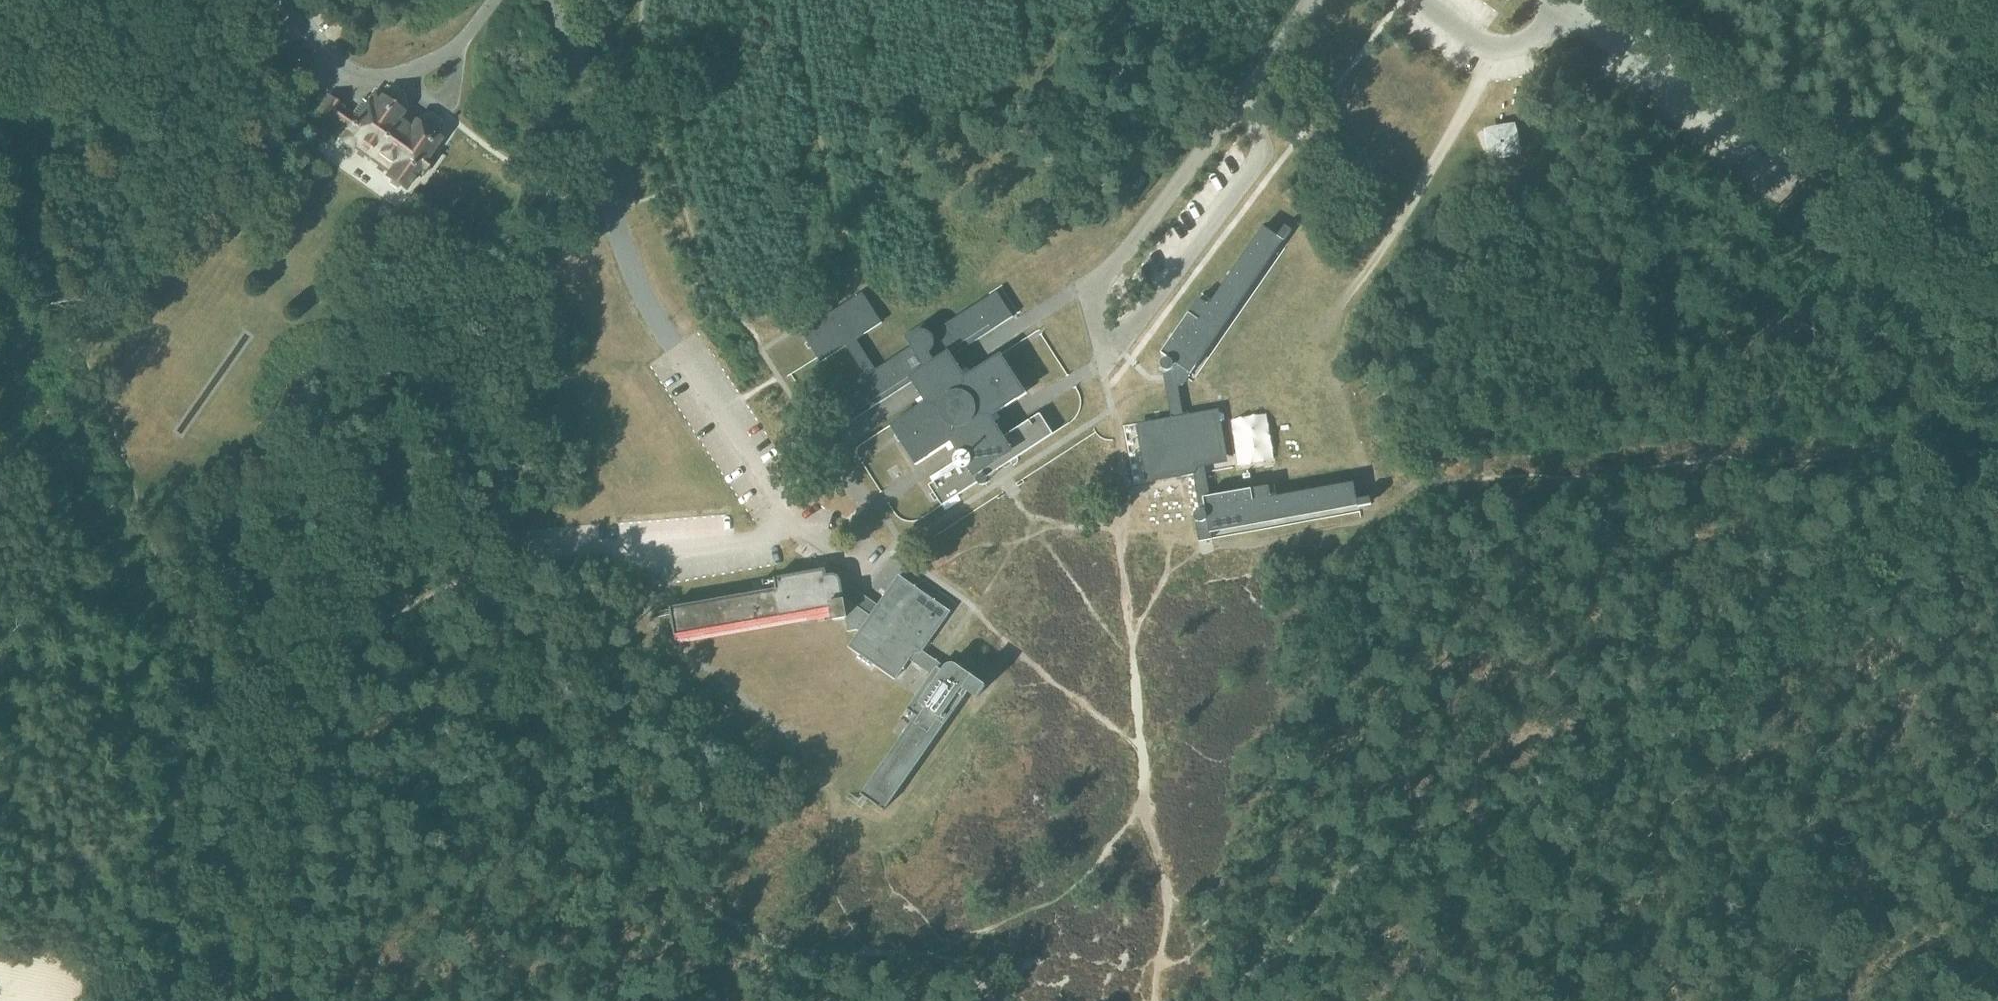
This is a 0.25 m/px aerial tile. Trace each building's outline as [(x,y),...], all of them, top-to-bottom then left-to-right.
[(349,130),(342,139),(344,141),(343,144),(348,148),(352,146),(354,148),(356,144),(392,170),(387,176),(391,179),(390,184),(397,189),(402,187),(406,190),(418,170),(423,174),(435,156),(430,152),(441,137),(416,119),(413,123),(400,114),(404,111),(375,90),(367,103),(362,99),(352,114),(328,97),(319,109),(349,130)] [(1169,419),(1143,423),(1149,462),(1154,489),(1184,484),(1183,477),(1194,475),(1200,510),(1199,510),(1198,511),(1197,513),(1196,515),(1196,517),(1196,519),(1197,520),(1201,523),(1196,524),(1199,542),(1212,540),(1209,528),(1358,501),(1355,483),(1271,498),(1269,486),(1205,498),(1199,463),(1222,459),(1213,412),(1184,417),(1178,387),(1183,386),(1192,375),(1187,372),(1280,239),(1264,227),(1210,305),(1200,299),(1162,354),(1169,359),(1167,359),(1166,359),(1165,360),(1163,361),(1162,363),(1162,365),(1162,367),(1164,369),(1165,370),(1167,370),(1169,370),(1178,417),(1169,419)] [(924,388),(931,400),(891,425),(897,435),(895,436),(899,443),(901,441),(916,465),(952,442),(958,450),(962,457),(961,459),(955,458),(955,462),(931,477),(934,482),(929,485),(934,492),(930,494),(935,501),(938,499),(942,505),(979,481),(980,483),(983,484),(984,484),(985,483),(987,483),(984,478),(1053,435),(1040,414),(1004,437),(996,426),(990,416),(1026,393),(1001,354),(962,378),(954,367),(948,357),(962,348),(1012,317),(996,292),(932,333),(925,323),(904,336),(911,347),(876,370),(857,339),(882,323),(863,293),(802,333),(821,362),(847,345),(867,376),(851,386),(867,411),(917,378),(924,388)] [(864,796),(847,819),(907,860),(961,782),(981,795),(995,776),(975,762),(982,752),(972,745),(986,726),(966,712),(884,830),(860,813),(869,800),(883,809),(962,697),(967,690),(977,697),(986,683),(962,668),(950,660),(945,667),(921,651),(949,611),(899,575),(877,606),(844,582),(839,583),(837,577),(834,576),(830,574),(825,575),(829,566),(762,580),(765,591),(670,608),(676,640),(831,612),(832,619),(846,617),(848,629),(858,628),(860,631),(849,646),(858,652),(895,678),(909,658),(928,672),(929,678),(901,719),(910,725),(861,793),(864,796)] [(708,687),(707,685),(700,694),(708,700),(714,692),(713,691),(708,687)] [(719,710),(727,716),(733,708),(731,707),(727,703),(726,702),(719,710)] [(746,718),(745,717),(738,725),(746,732),(752,724),(751,723),(746,718)] [(757,742),(765,748),(772,740),(764,734),(757,742)] [(148,761),(159,763),(161,746),(150,745),(148,761)] [(782,750),(775,758),(783,764),(790,756),(782,750)]
